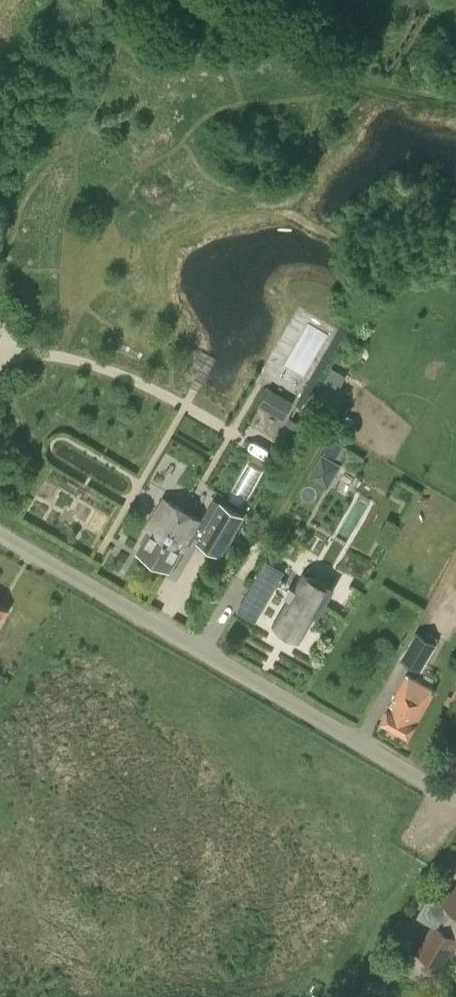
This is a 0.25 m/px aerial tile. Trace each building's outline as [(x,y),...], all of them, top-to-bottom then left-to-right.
[(290,356),(285,363),(300,375),(305,367),(290,356)] [(326,378),(310,408),(325,415),(340,386),(326,378)] [(293,402),(285,397),(275,415),(283,419),(293,402)] [(327,488),(341,464),(322,453),(308,476),(327,488)] [(200,522),(202,520),(164,498),(147,527),(150,529),(137,552),(169,570),(182,547),(185,549),(193,535),(199,539),(198,541),(220,554),(242,515),(221,502),(220,503),(222,505),(209,527),(200,522)] [(334,588),(305,571),(303,574),(295,587),(279,578),(283,572),(266,562),(252,586),(269,596),(272,590),(288,599),(273,625),(300,640),(315,615),(317,616),(334,588)] [(437,643),(416,631),(402,655),(422,667),(437,643)] [(434,690),(407,675),(380,722),(408,737),(434,690)] [(449,889),(442,901),(438,899),(425,900),(417,914),(433,924),(417,951),(441,965),(455,939),(455,885),(453,891),(449,889)]
